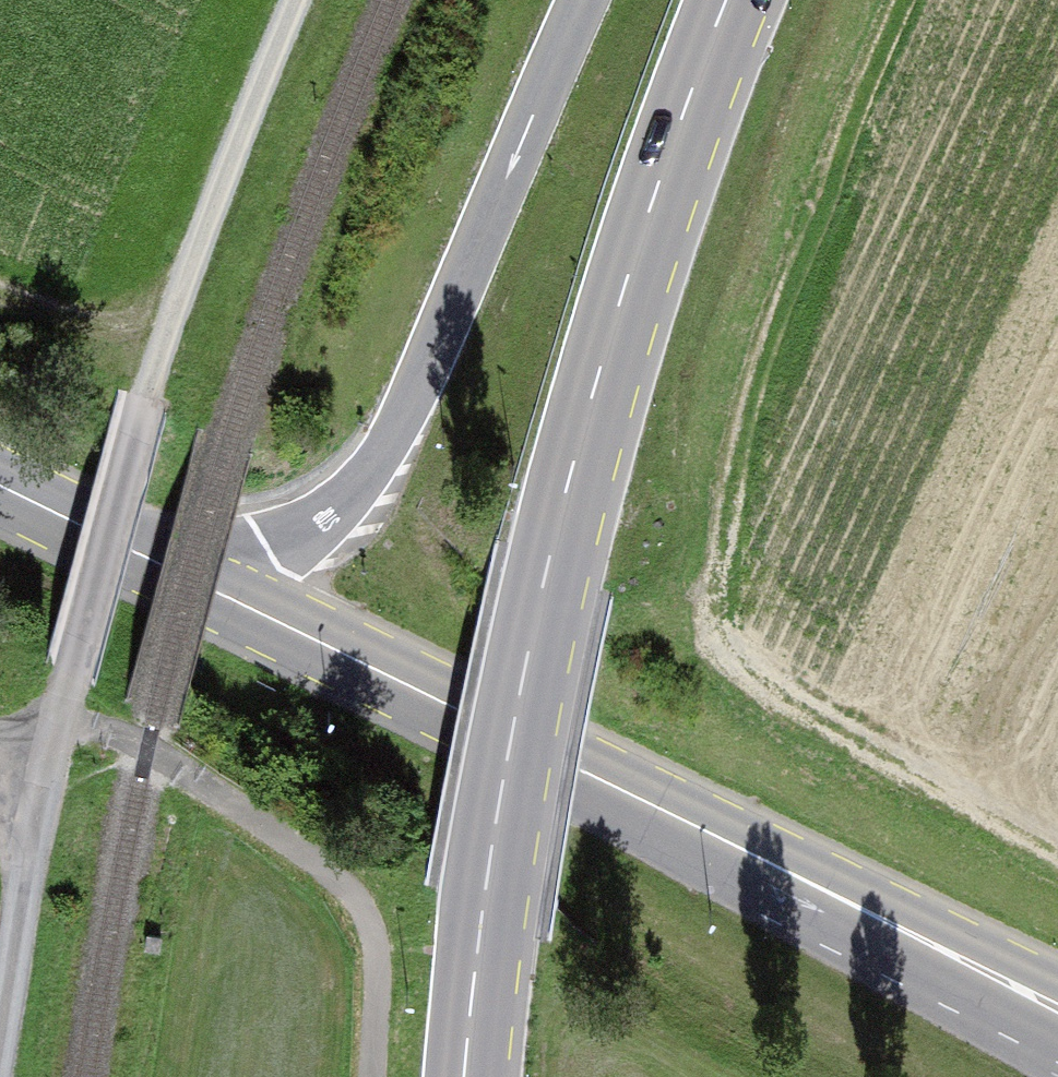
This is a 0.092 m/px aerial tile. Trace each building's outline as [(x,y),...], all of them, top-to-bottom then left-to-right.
[(146,948),(159,950),(161,937),(148,935),(146,948)]
